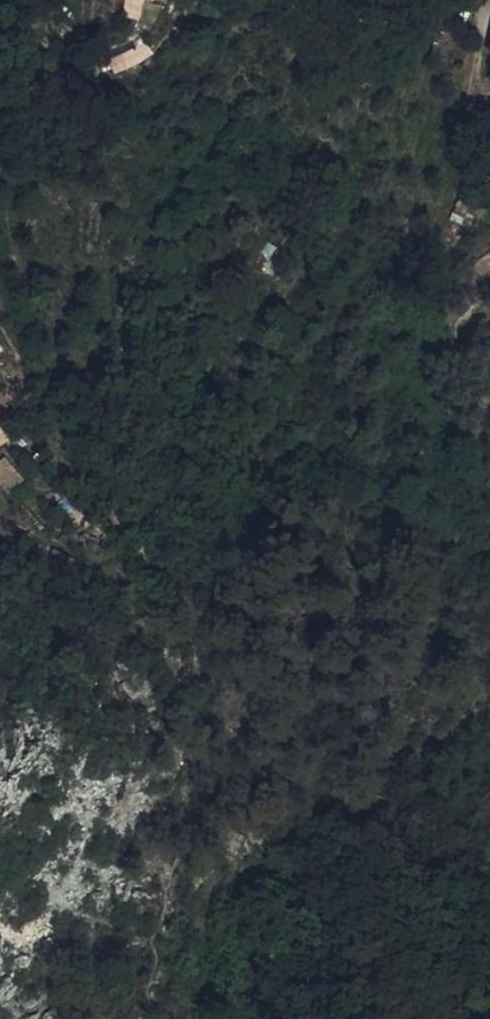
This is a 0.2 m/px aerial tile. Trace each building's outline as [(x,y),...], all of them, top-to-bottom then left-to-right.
[(130,1),(151,9),(154,0),(131,0),(130,1)] [(0,461),(0,479),(11,489),(25,474),(5,456),(0,461)]
